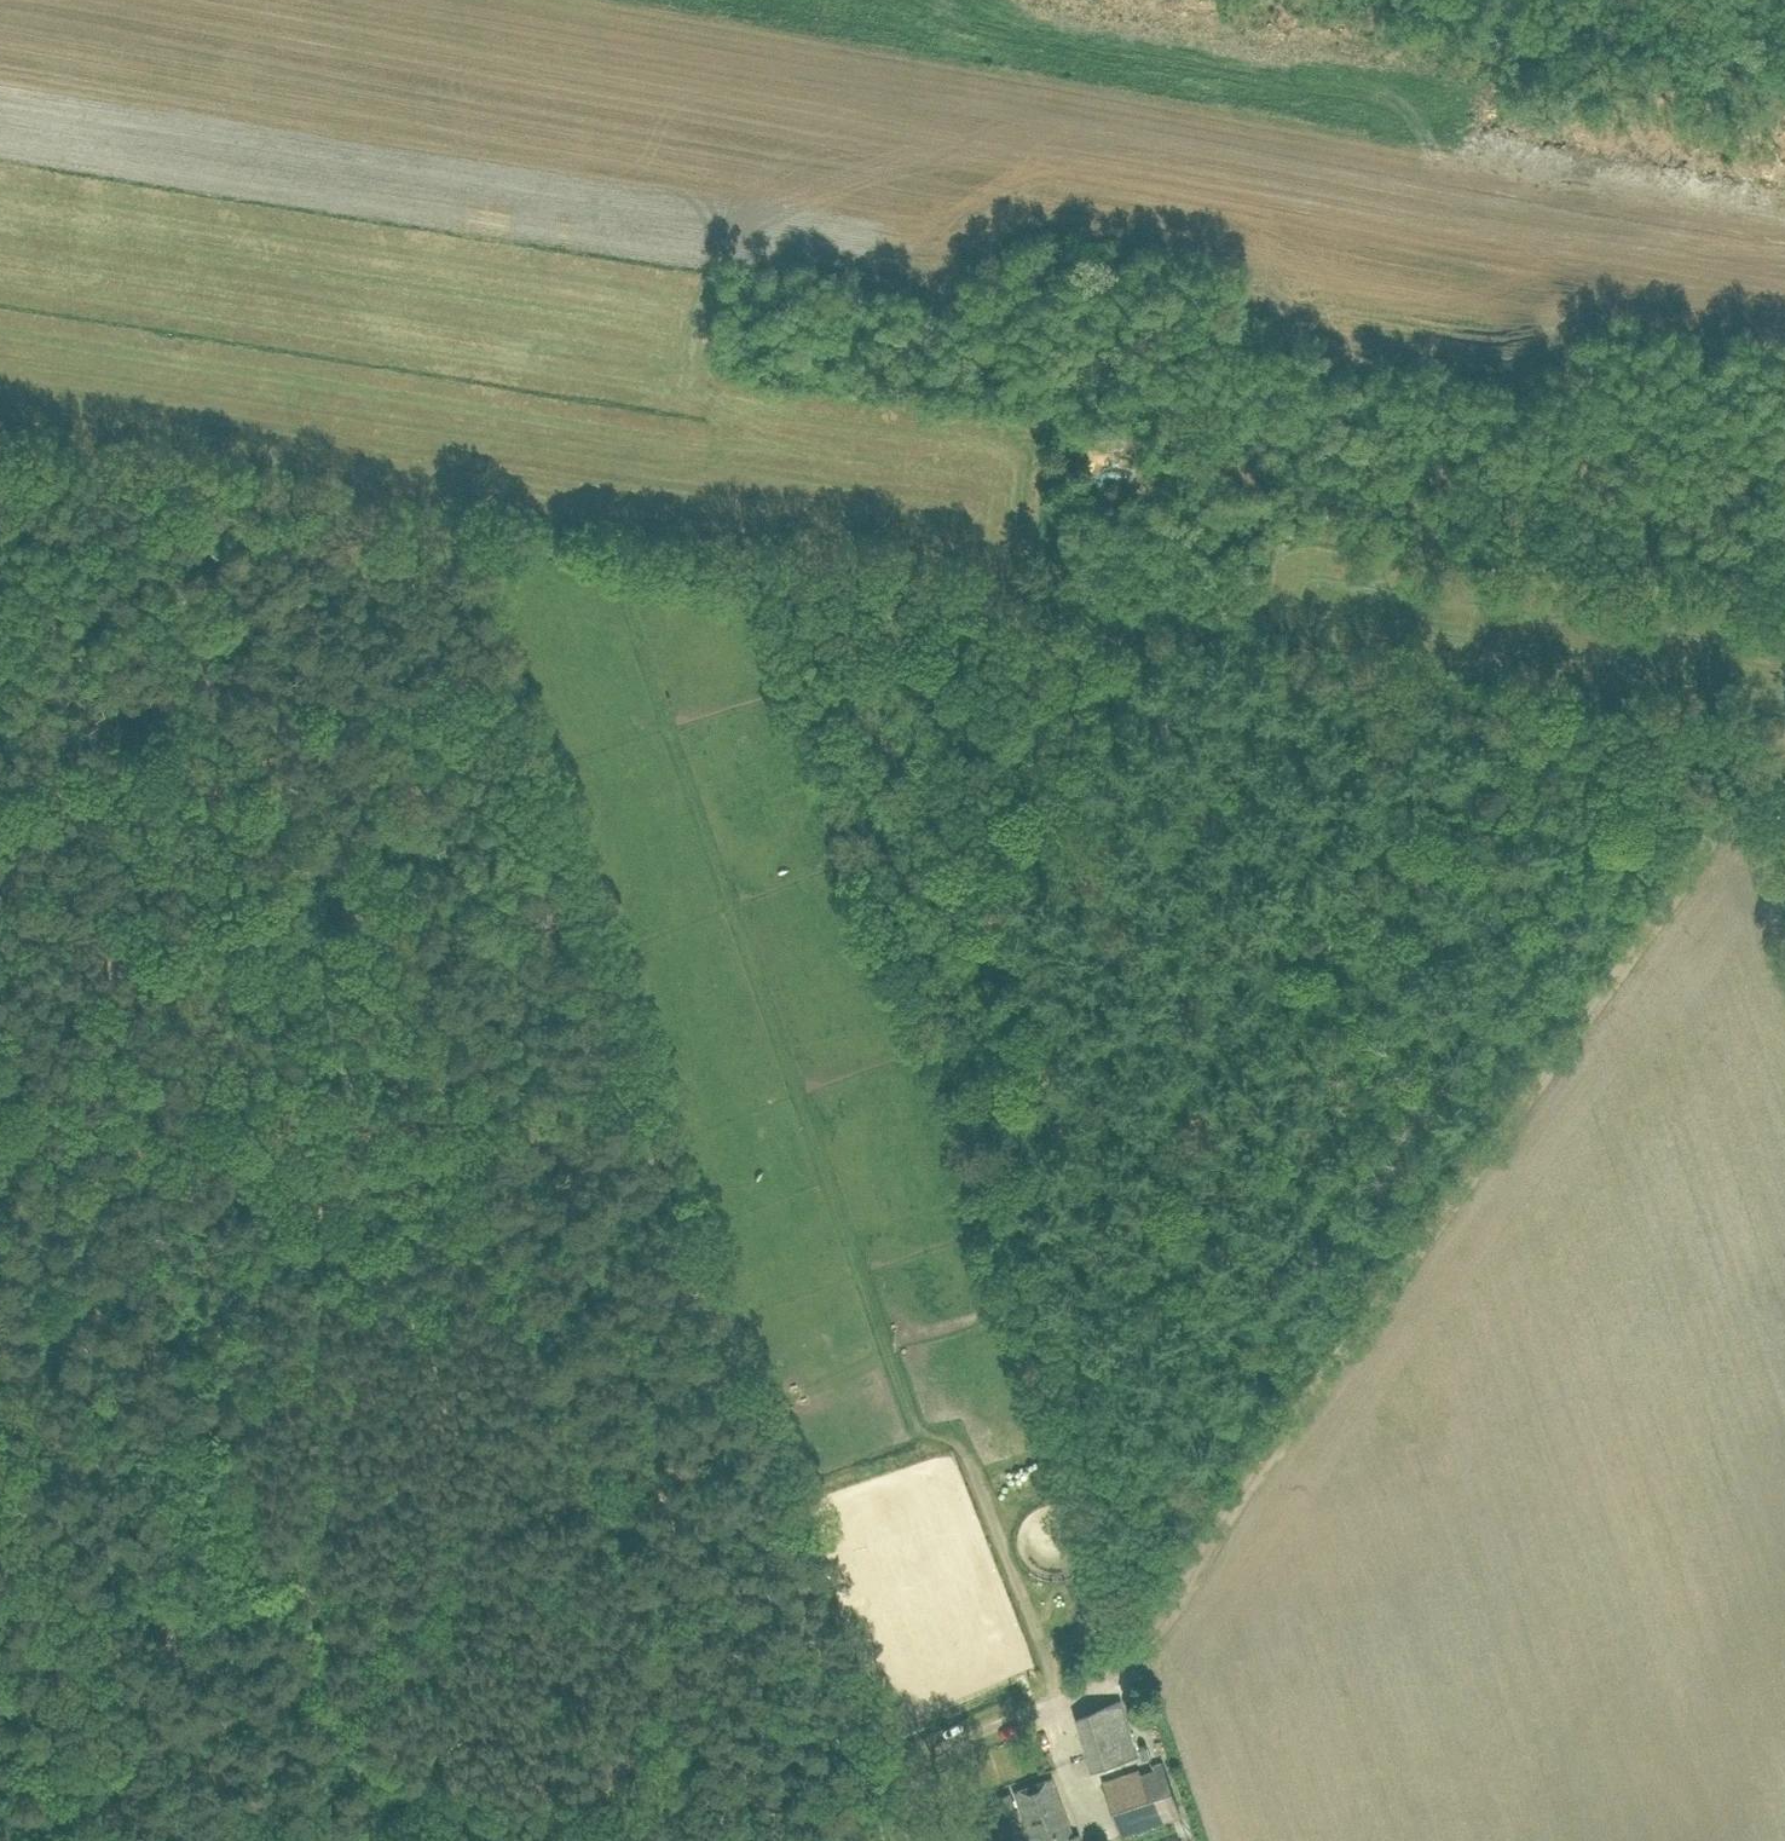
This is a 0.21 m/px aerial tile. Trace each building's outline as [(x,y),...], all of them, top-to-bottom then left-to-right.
[(1115,1720),(1129,1754),(1142,1749),(1128,1715),(1115,1720)] [(1181,1817),(1175,1795),(1164,1760),(1153,1763),(1155,1768),(1141,1772),(1139,1767),(1100,1779),(1122,1838),(1181,1817)] [(1051,1777),(1015,1790),(1025,1819),(1034,1840),(1074,1840),(1072,1836),(1073,1836),(1061,1806),(1051,1777)]
